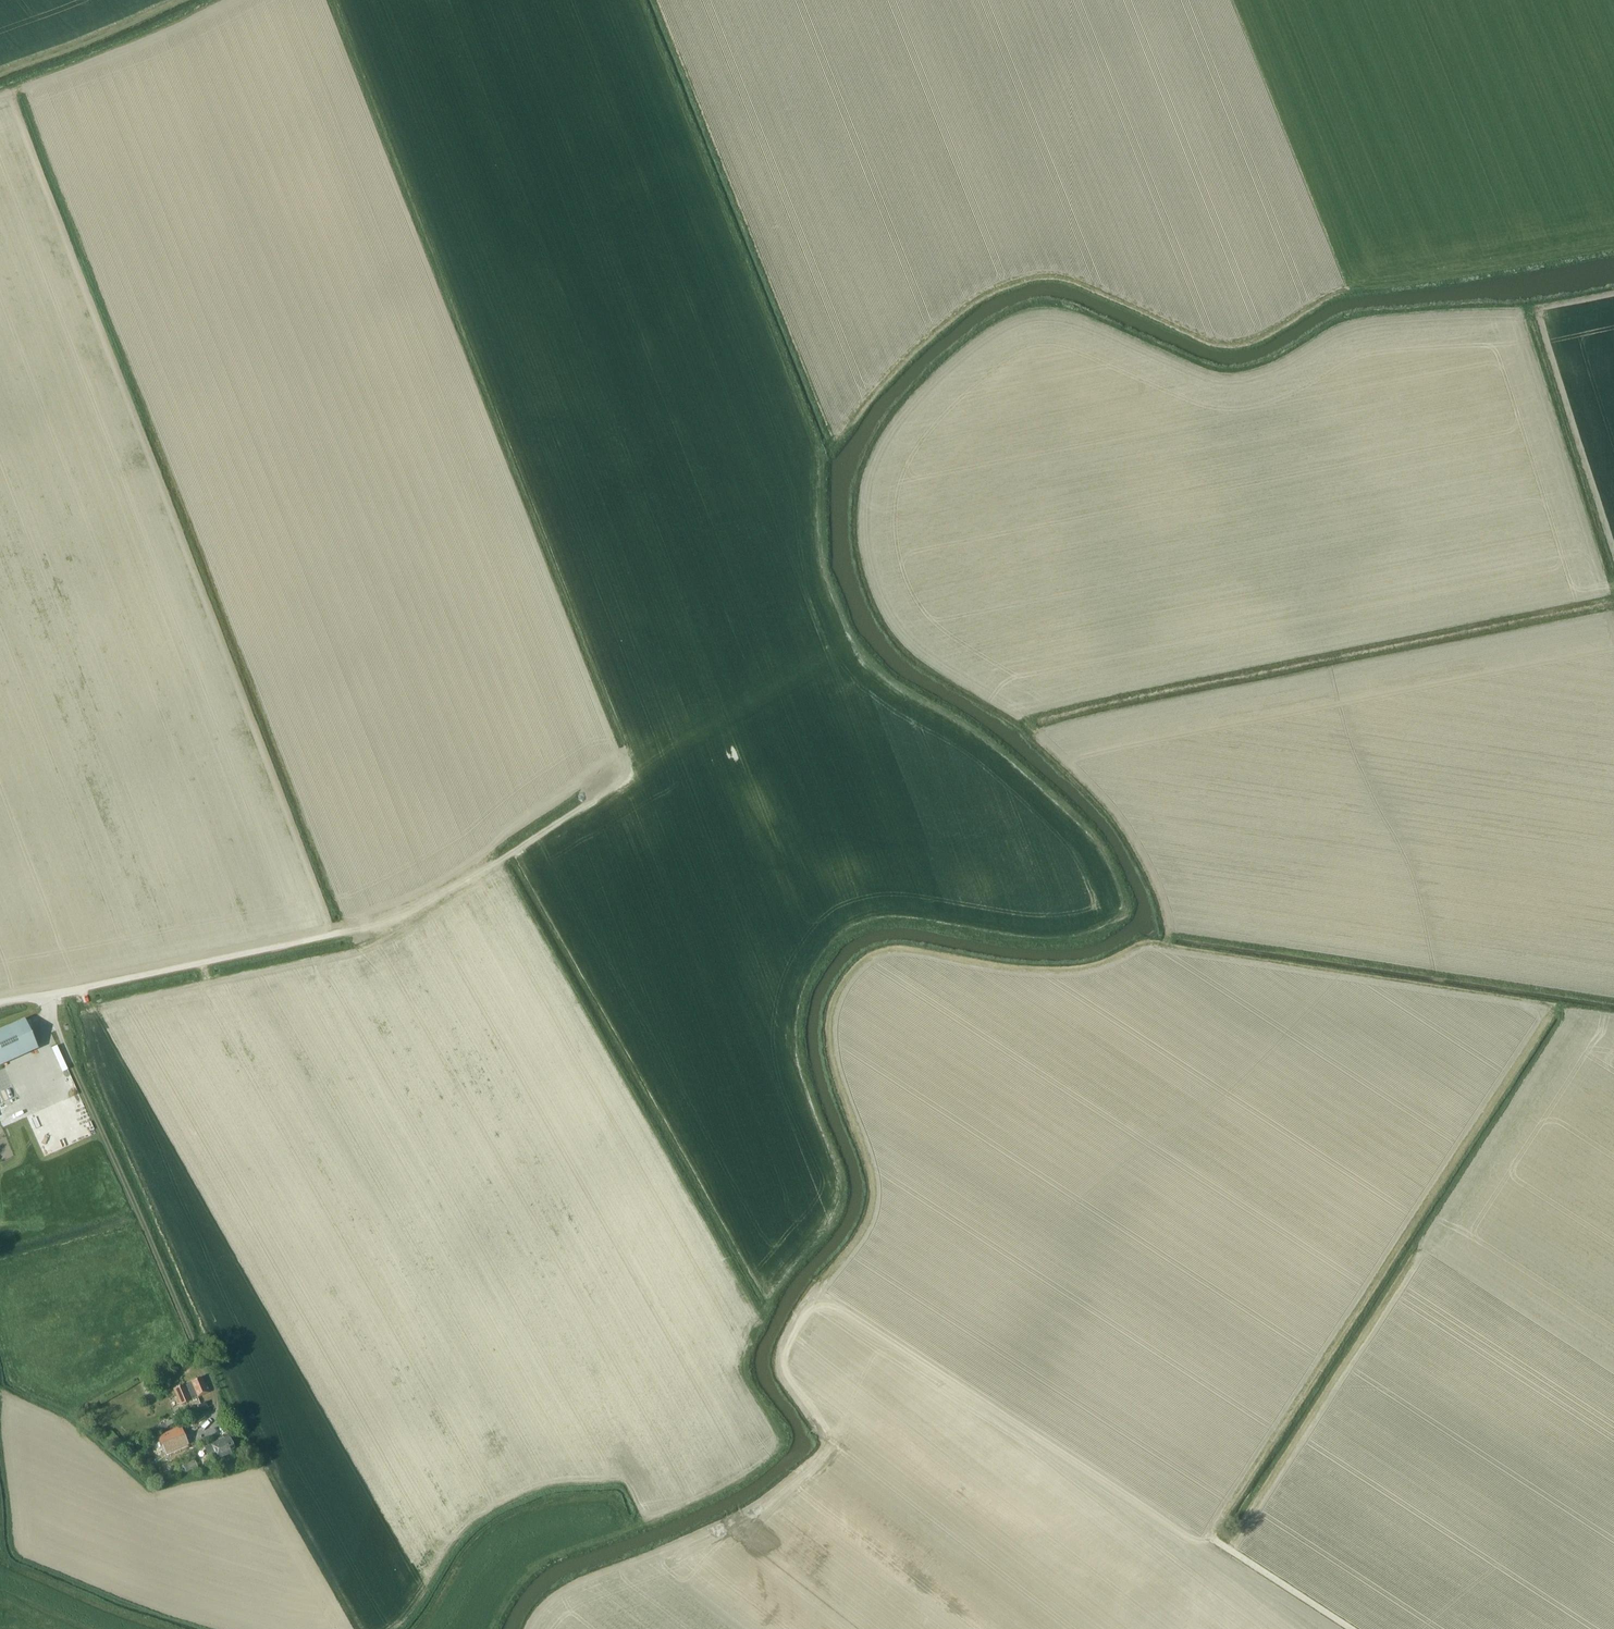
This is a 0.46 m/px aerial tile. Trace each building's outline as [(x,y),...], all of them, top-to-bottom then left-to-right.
[(3,1064),(7,1062),(14,1059),(15,1059),(14,1058),(21,1055),(22,1055),(23,1055),(22,1054),(29,1051),(30,1052),(37,1048),(38,1048),(26,1020),(25,1019),(0,1030),(0,1065),(3,1064)] [(1,1159),(14,1154),(2,1126),(0,1126),(0,1158),(1,1159)] [(159,1383),(169,1379),(167,1373),(156,1377),(159,1383)] [(201,1377),(184,1384),(173,1389),(180,1405),(190,1400),(209,1392),(206,1384),(204,1384),(201,1377)] [(147,1394),(154,1391),(148,1378),(142,1381),(147,1394)] [(196,1406),(199,1411),(208,1407),(205,1402),(196,1406)] [(172,1425),(169,1420),(157,1426),(160,1431),(172,1425)] [(179,1428),(156,1440),(163,1453),(165,1457),(178,1450),(176,1446),(186,1441),(179,1428)] [(114,1447),(121,1440),(111,1430),(104,1436),(114,1447)] [(225,1440),(224,1437),(210,1443),(217,1459),(231,1453),(230,1450),(234,1448),(230,1438),(225,1440)]
